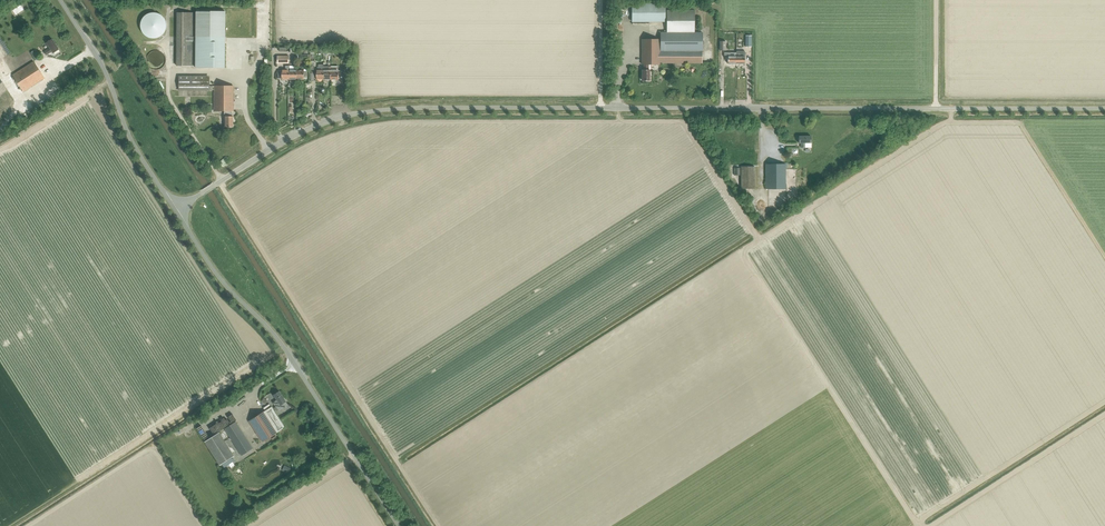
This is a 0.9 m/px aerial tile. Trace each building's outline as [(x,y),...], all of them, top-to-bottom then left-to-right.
[(664,22),(665,9),(665,3),(631,3),(632,22),(664,22)] [(648,64),(660,64),(660,63),(702,63),(702,32),(695,32),(695,10),(666,10),(666,32),(660,32),(660,39),(641,39),(642,64),(643,64),(643,70),(642,70),(642,80),(650,80),(650,70),(648,70),(648,64)] [(225,37),(226,11),(196,11),(196,37),(225,37)] [(152,38),(153,38),(155,38),(156,38),(157,38),(158,38),(158,37),(160,37),(161,36),(162,35),(163,35),(163,34),(164,33),(164,32),(165,31),(165,30),(166,29),(166,28),(166,27),(166,26),(166,25),(166,24),(166,22),(165,21),(165,20),(165,19),(164,18),(163,17),(162,16),(161,15),(160,15),(159,14),(158,13),(156,13),(154,13),(153,13),(151,13),(150,13),(149,13),(148,14),(147,14),(146,15),(145,15),(145,16),(144,17),(143,17),(142,18),(142,19),(141,21),(141,22),(141,23),(140,23),(140,24),(140,25),(140,26),(140,27),(141,28),(141,29),(141,30),(142,32),(142,33),(143,33),(143,34),(144,35),(145,35),(146,36),(147,37),(148,37),(149,38),(150,38),(151,38),(152,38)] [(194,66),(194,58),(194,13),(177,13),(176,66),(194,66)] [(44,38),(47,42),(47,43),(50,48),(46,50),(48,54),(52,51),(53,53),(59,49),(52,39),(44,27),(32,35),(37,43),(44,38)] [(225,37),(196,37),(195,68),(225,68),(225,37)] [(247,62),(246,53),(250,53),(250,47),(240,47),(241,55),(243,55),(243,62),(247,62)] [(30,52),(35,60),(38,58),(33,50),(30,52)] [(147,58),(147,60),(147,63),(148,65),(150,67),(152,69),(155,69),(157,69),(160,69),(162,67),(164,65),(165,63),(166,60),(165,58),(164,55),(163,53),(160,51),(158,51),(155,51),(152,51),(150,53),(148,55),(147,58)] [(728,64),(736,64),(736,56),(736,52),(724,52),(724,61),(728,61),(728,64)] [(24,91),(44,78),(34,61),(13,75),(24,91)] [(338,66),(331,66),(331,79),(338,79),(338,76),(344,76),(344,70),(338,70),(338,66)] [(209,86),(209,79),(209,76),(179,76),(179,90),(215,90),(215,109),(215,111),(227,111),(227,116),(225,116),(225,127),(233,127),(233,116),(232,116),(232,111),(234,111),(234,86),(215,86),(209,86)] [(1,105),(10,101),(6,92),(0,95),(0,103),(1,105)] [(805,143),(811,143),(811,136),(799,136),(799,143),(801,143),(801,147),(805,147),(805,143)] [(766,189),(786,189),(786,164),(766,164),(766,189)] [(741,189),(755,188),(754,166),(741,166),(741,189)] [(286,402),(286,401),(279,391),(274,395),(277,400),(273,402),(279,411),(288,405),(286,402)] [(285,427),(271,406),(269,404),(263,408),(265,410),(279,431),(285,427)] [(279,431),(265,410),(249,421),(262,442),(279,431)] [(236,421),(224,429),(241,455),(253,448),(236,421)] [(219,432),(205,442),(220,465),(234,456),(219,432)]
